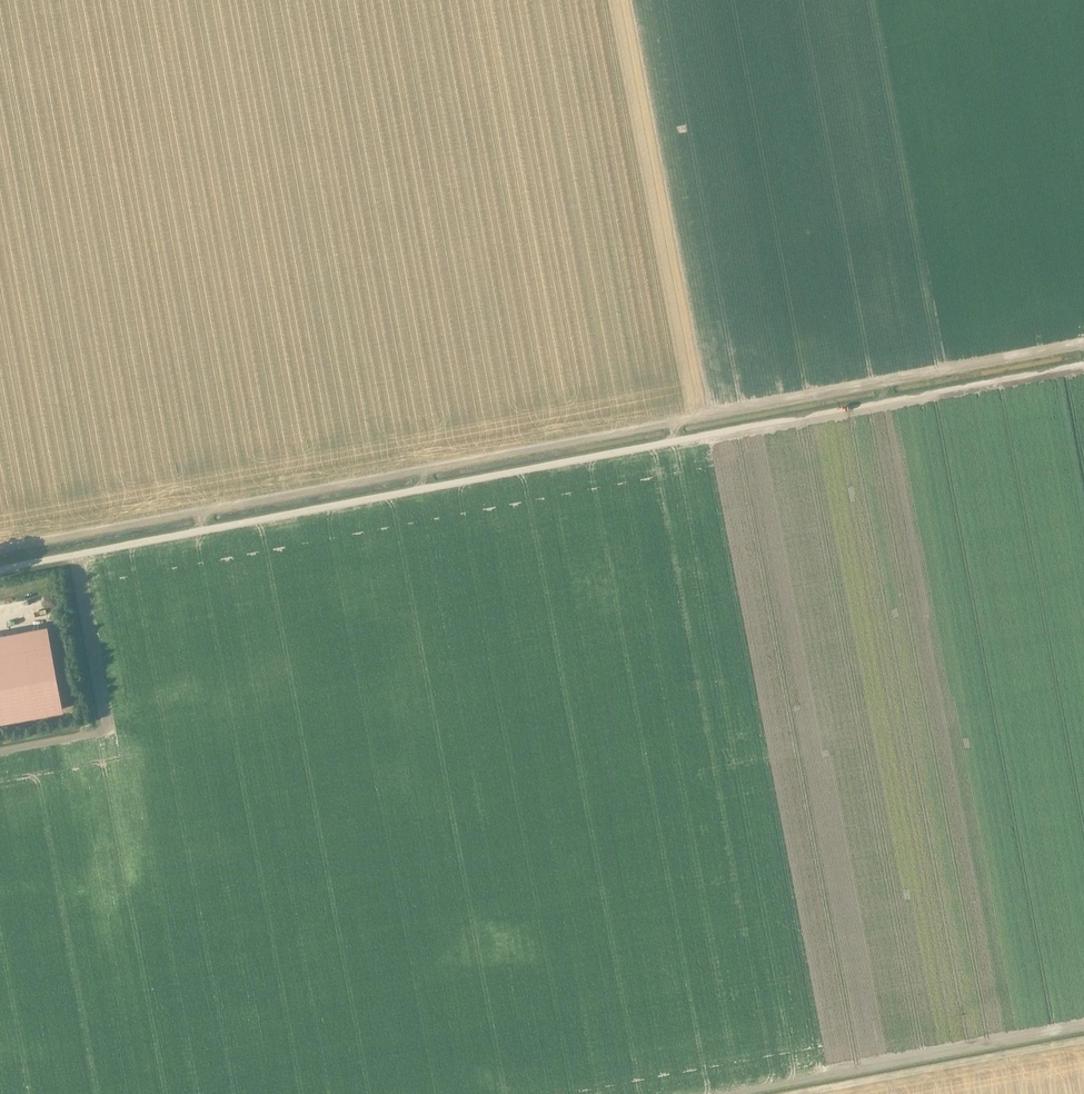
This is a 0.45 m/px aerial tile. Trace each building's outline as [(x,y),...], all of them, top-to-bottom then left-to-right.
[(49,633),(45,612),(34,614),(32,600),(0,606),(0,641),(49,633)] [(50,644),(0,653),(0,721),(63,709),(50,644)]
